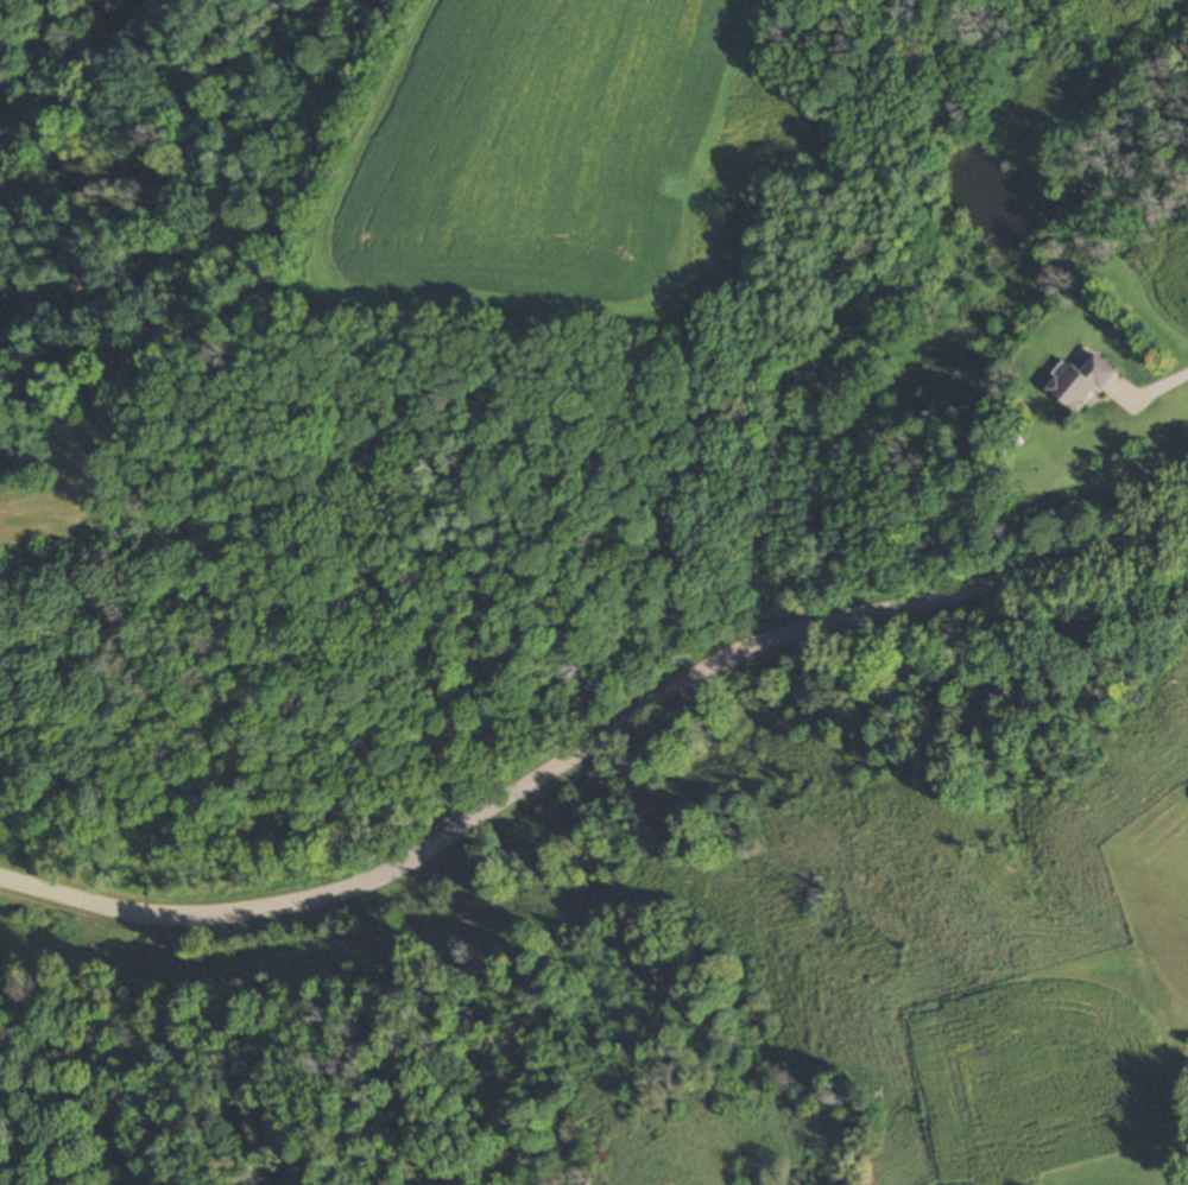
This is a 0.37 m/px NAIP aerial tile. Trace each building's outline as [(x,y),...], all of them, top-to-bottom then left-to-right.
[(1080,415),(1115,370),(1095,355),(1082,372),(1069,363),(1048,391),(1080,415)]
